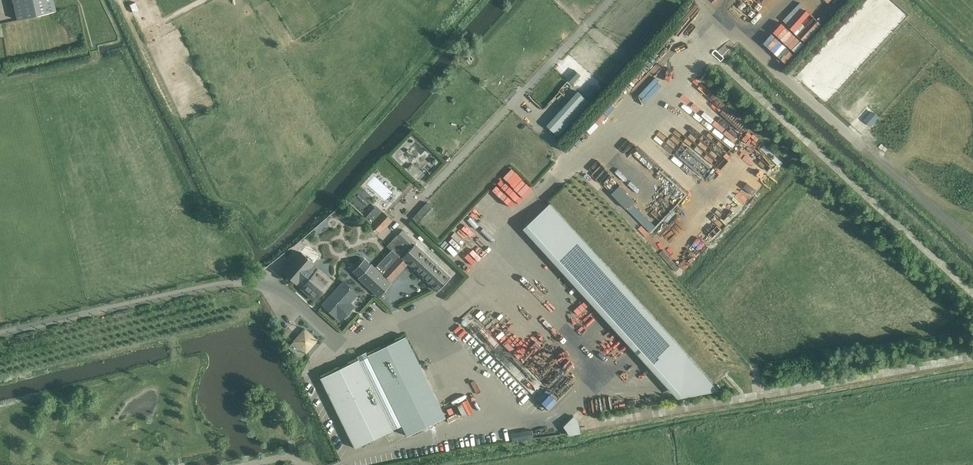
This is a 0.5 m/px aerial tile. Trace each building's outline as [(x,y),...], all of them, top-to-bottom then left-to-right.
[(17,19),(56,10),(54,0),(12,0),(17,19)] [(807,1),(821,14),(830,5),(824,0),(808,0),(807,1)] [(800,46),(825,19),(817,12),(816,14),(807,7),(803,12),(807,15),(801,21),(797,18),(792,23),(786,18),(779,27),(800,46)] [(765,37),(776,48),(785,39),(774,28),(765,37)] [(717,48),(712,54),(720,60),(734,44),(722,34),(713,44),(717,48)] [(777,48),(781,52),(790,43),(785,39),(777,48)] [(789,43),(782,53),(790,59),(797,49),(789,43)] [(574,68),(566,76),(574,84),(582,75),(574,68)] [(578,90),(548,123),(559,133),(589,99),(578,90)] [(873,110),(864,119),(870,125),(879,116),(873,110)] [(714,125),(725,134),(721,138),(730,146),(738,138),(719,120),(714,125)] [(702,150),(685,168),(698,180),(715,163),(702,150)] [(506,202),(518,191),(524,197),(534,189),(513,167),(492,187),(506,202)] [(621,183),(612,192),(627,207),(636,199),(621,183)] [(353,196),(360,208),(373,201),(367,189),(353,196)] [(373,199),(362,210),(367,214),(377,203),(373,199)] [(432,207),(426,202),(413,216),(419,222),(432,207)] [(549,204),(549,203),(526,225),(681,396),(718,389),(715,385),(549,204)] [(365,217),(380,231),(392,218),(377,204),(365,217)] [(650,229),(655,224),(635,204),(630,209),(650,229)] [(669,244),(677,236),(666,224),(658,233),(669,244)] [(391,248),(401,257),(415,242),(402,230),(398,234),(387,244),(391,248)] [(407,263),(437,291),(450,277),(415,244),(402,258),(407,263)] [(392,280),(407,263),(401,257),(391,248),(376,265),(392,280)] [(324,274),(323,276),(311,266),(313,263),(301,252),(283,272),(288,276),(289,275),(292,277),(291,279),(314,299),(330,280),(324,274)] [(364,257),(352,270),(379,296),(392,280),(376,265),(364,257)] [(357,294),(343,281),(322,305),(335,317),(337,315),(341,319),(351,309),(346,305),(357,294)] [(586,324),(595,317),(592,313),(583,320),(586,324)] [(293,341),(305,353),(317,340),(304,329),(293,341)] [(497,350),(502,342),(489,333),(483,340),(497,350)] [(367,354),(399,420),(407,436),(445,417),(405,336),(367,354)] [(611,346),(619,340),(616,336),(609,342),(611,346)] [(320,377),(341,420),(355,448),(393,429),(359,359),(320,377)] [(547,404),(554,394),(543,387),(537,397),(547,404)] [(442,402),(447,413),(462,407),(457,396),(442,402)] [(572,416),(563,425),(574,436),(583,426),(572,416)] [(512,440),(533,439),(533,430),(512,430),(512,440)]
